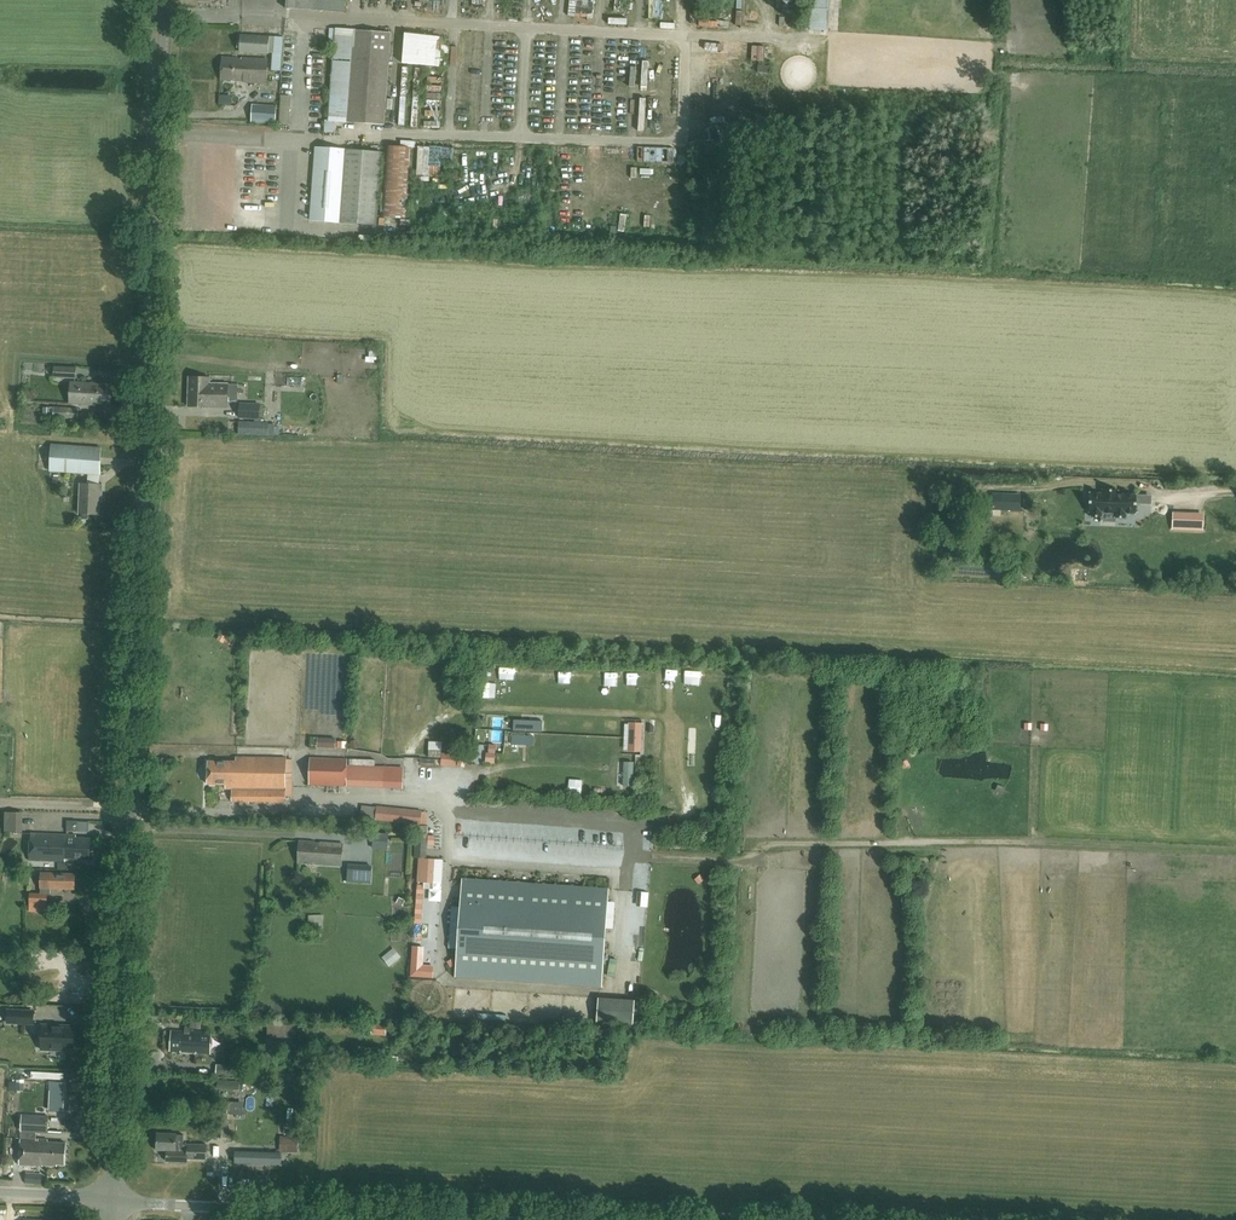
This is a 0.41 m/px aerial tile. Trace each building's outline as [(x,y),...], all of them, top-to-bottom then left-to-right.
[(287,8),(316,10),(316,9),(344,12),(345,0),(287,0),(287,8)] [(553,16),(562,16),(563,0),(553,0),(553,16)] [(809,30),(823,30),(824,9),(827,9),(828,0),(807,0),(806,8),(810,8),(809,30)] [(611,13),(610,22),(629,23),(630,14),(611,13)] [(300,20),(299,28),(335,31),(335,24),(300,20)] [(252,22),(253,30),(264,29),(264,21),(252,22)] [(355,30),(348,122),(384,125),(391,33),(355,30)] [(283,32),(274,32),(273,65),(282,65),(283,32)] [(435,67),(438,37),(405,33),(402,63),(435,67)] [(270,36),(247,35),(241,35),(240,52),(242,52),(269,53),(270,36)] [(484,58),(483,50),(473,51),(474,59),(484,58)] [(724,61),(724,53),(712,53),(712,60),(724,61)] [(266,83),(268,59),(242,58),(241,58),(222,57),(221,80),(250,81),(250,82),(266,83)] [(811,76),(823,75),(823,65),(811,65),(811,76)] [(597,69),(589,71),(593,84),(607,80),(604,71),(598,73),(597,69)] [(443,87),(444,72),(429,72),(429,87),(443,87)] [(1015,88),(1024,89),(1024,73),(1015,73),(1015,88)] [(735,95),(737,87),(728,84),(725,92),(735,95)] [(408,108),(408,91),(400,91),(401,108),(408,108)] [(491,91),(481,93),(484,104),(494,101),(491,91)] [(427,104),(438,104),(438,95),(428,95),(427,104)] [(277,106),(252,104),(252,122),(276,124),(277,106)] [(506,105),(494,104),(494,112),(505,112),(506,105)] [(314,113),(311,128),(322,130),(325,115),(314,113)] [(337,128),(335,116),(326,118),(329,130),(337,128)] [(423,117),(422,125),(442,125),(442,117),(423,117)] [(406,219),(412,147),(385,145),(380,218),(406,219)] [(311,221),(340,223),(376,225),(382,152),(345,149),(345,150),(316,148),(311,221)] [(476,167),(486,168),(487,155),(476,155),(476,167)] [(440,159),(430,161),(432,171),(442,170),(440,159)] [(640,193),(640,183),(628,183),(628,193),(640,193)] [(646,204),(645,213),(655,214),(657,205),(646,204)] [(512,205),(506,208),(513,224),(519,221),(512,205)] [(279,215),(280,208),(270,207),(270,214),(279,215)] [(283,225),(284,217),(269,216),(269,224),(283,225)] [(76,367),(54,366),(54,374),(53,378),(76,379),(76,367)] [(227,407),(228,402),(238,402),(238,385),(228,384),(210,383),(210,377),(189,377),(189,406),(227,407)] [(111,406),(112,384),(70,382),(69,404),(111,406)] [(260,419),(261,404),(240,403),(240,418),(260,419)] [(79,419),(79,408),(54,406),(54,418),(79,419)] [(51,417),(51,407),(43,407),(43,416),(51,417)] [(239,434),(280,435),(280,427),(276,427),(276,425),(269,425),(269,423),(239,422),(239,434)] [(100,474),(101,449),(51,445),(50,471),(100,474)] [(101,497),(102,484),(80,483),(79,513),(81,514),(81,517),(83,519),(87,519),(89,517),(89,514),(99,514),(100,497),(101,497)] [(1118,494),(1118,490),(1113,490),(1103,489),(1103,493),(1101,493),(1101,492),(1096,492),(1096,493),(1089,492),(1089,502),(1088,502),(1087,510),(1089,510),(1088,512),(1091,512),(1091,517),(1100,517),(1102,517),(1102,512),(1105,512),(1105,514),(1112,514),(1112,513),(1115,513),(1115,518),(1126,518),(1126,513),(1136,514),(1136,503),(1136,495),(1136,494),(1118,494)] [(1022,504),(987,506),(989,538),(1020,535),(1019,521),(1023,520),(1022,504)] [(1183,517),(1173,516),(1172,529),(1183,529),(1183,517)] [(687,664),(686,680),(702,681),(702,665),(687,664)] [(572,673),(571,666),(560,667),(560,674),(572,673)] [(710,679),(724,682),(726,669),(712,667),(710,679)] [(484,692),(501,693),(502,682),(485,680),(484,692)] [(517,719),(517,727),(544,728),(544,720),(517,719)] [(629,719),(628,748),(641,749),(642,735),(642,719),(629,719)] [(510,729),(510,739),(528,739),(528,730),(510,729)] [(540,731),(540,740),(558,740),(559,732),(540,731)] [(563,743),(586,744),(586,733),(563,732),(563,743)] [(613,745),(614,734),(590,733),(590,745),(613,745)] [(337,736),(317,735),(317,746),(337,747),(337,736)] [(443,747),(444,739),(431,737),(430,745),(443,747)] [(486,753),(485,763),(495,763),(496,753),(494,753),(495,745),(489,745),(489,753),(486,753)] [(625,755),(626,782),(634,782),(632,755),(625,755)] [(286,801),(286,757),(237,757),(237,762),(208,761),(208,783),(226,784),(226,786),(232,787),(232,800),(286,801)] [(387,770),(362,769),(347,768),(348,759),(310,757),(309,785),(362,787),(386,788),(403,789),(404,770),(387,770)] [(661,790),(662,801),(674,799),(672,788),(661,790)] [(430,821),(430,806),(370,805),(369,820),(430,821)] [(77,821),(67,821),(67,831),(77,831),(77,821)] [(66,853),(66,835),(31,833),(30,860),(58,861),(58,853),(66,853)] [(58,853),(58,861),(65,861),(66,858),(90,859),(91,838),(76,837),(76,835),(66,835),(66,853),(58,853)] [(426,858),(427,838),(415,838),(414,858),(426,858)] [(342,865),(343,843),(299,840),(298,863),(342,865)] [(311,875),(313,865),(306,864),(304,874),(311,875)] [(348,864),(347,882),(370,884),(371,866),(348,864)] [(75,889),(76,874),(41,872),(41,893),(30,893),(30,903),(47,903),(47,894),(51,894),(51,888),(75,889)] [(457,947),(456,976),(602,986),(609,884),(461,878),(461,902),(450,904),(448,947),(457,947)] [(393,967),(406,959),(398,948),(386,957),(393,967)] [(634,995),(598,992),(598,996),(596,1020),(633,1022),(634,995)] [(24,1027),(34,1027),(34,1020),(47,1019),(47,1013),(23,1015),(24,1027)] [(268,1025),(268,1038),(292,1037),(292,1025),(268,1025)] [(41,1048),(74,1049),(74,1027),(42,1026),(41,1048)] [(210,1053),(211,1032),(172,1030),(171,1051),(210,1053)] [(217,1041),(216,1057),(226,1057),(227,1041),(217,1041)] [(216,1064),(216,1073),(240,1075),(241,1065),(216,1064)] [(233,1120),(247,1121),(247,1113),(233,1112),(233,1120)] [(227,1138),(228,1113),(217,1114),(216,1137),(227,1138)] [(20,1165),(39,1166),(41,1139),(32,1138),(32,1134),(48,1135),(49,1116),(22,1115),(20,1165)] [(157,1150),(167,1151),(166,1161),(188,1162),(188,1159),(207,1159),(208,1145),(187,1144),(187,1146),(184,1146),(184,1135),(177,1135),(177,1134),(158,1133),(157,1150)] [(292,1137),(288,1137),(286,1137),(286,1151),(297,1152),(298,1138),(292,1137)] [(41,1139),(39,1166),(43,1166),(43,1165),(57,1166),(57,1164),(65,1165),(66,1143),(48,1142),(48,1139),(41,1139)] [(41,1185),(42,1177),(42,1174),(26,1173),(25,1183),(41,1185)]
